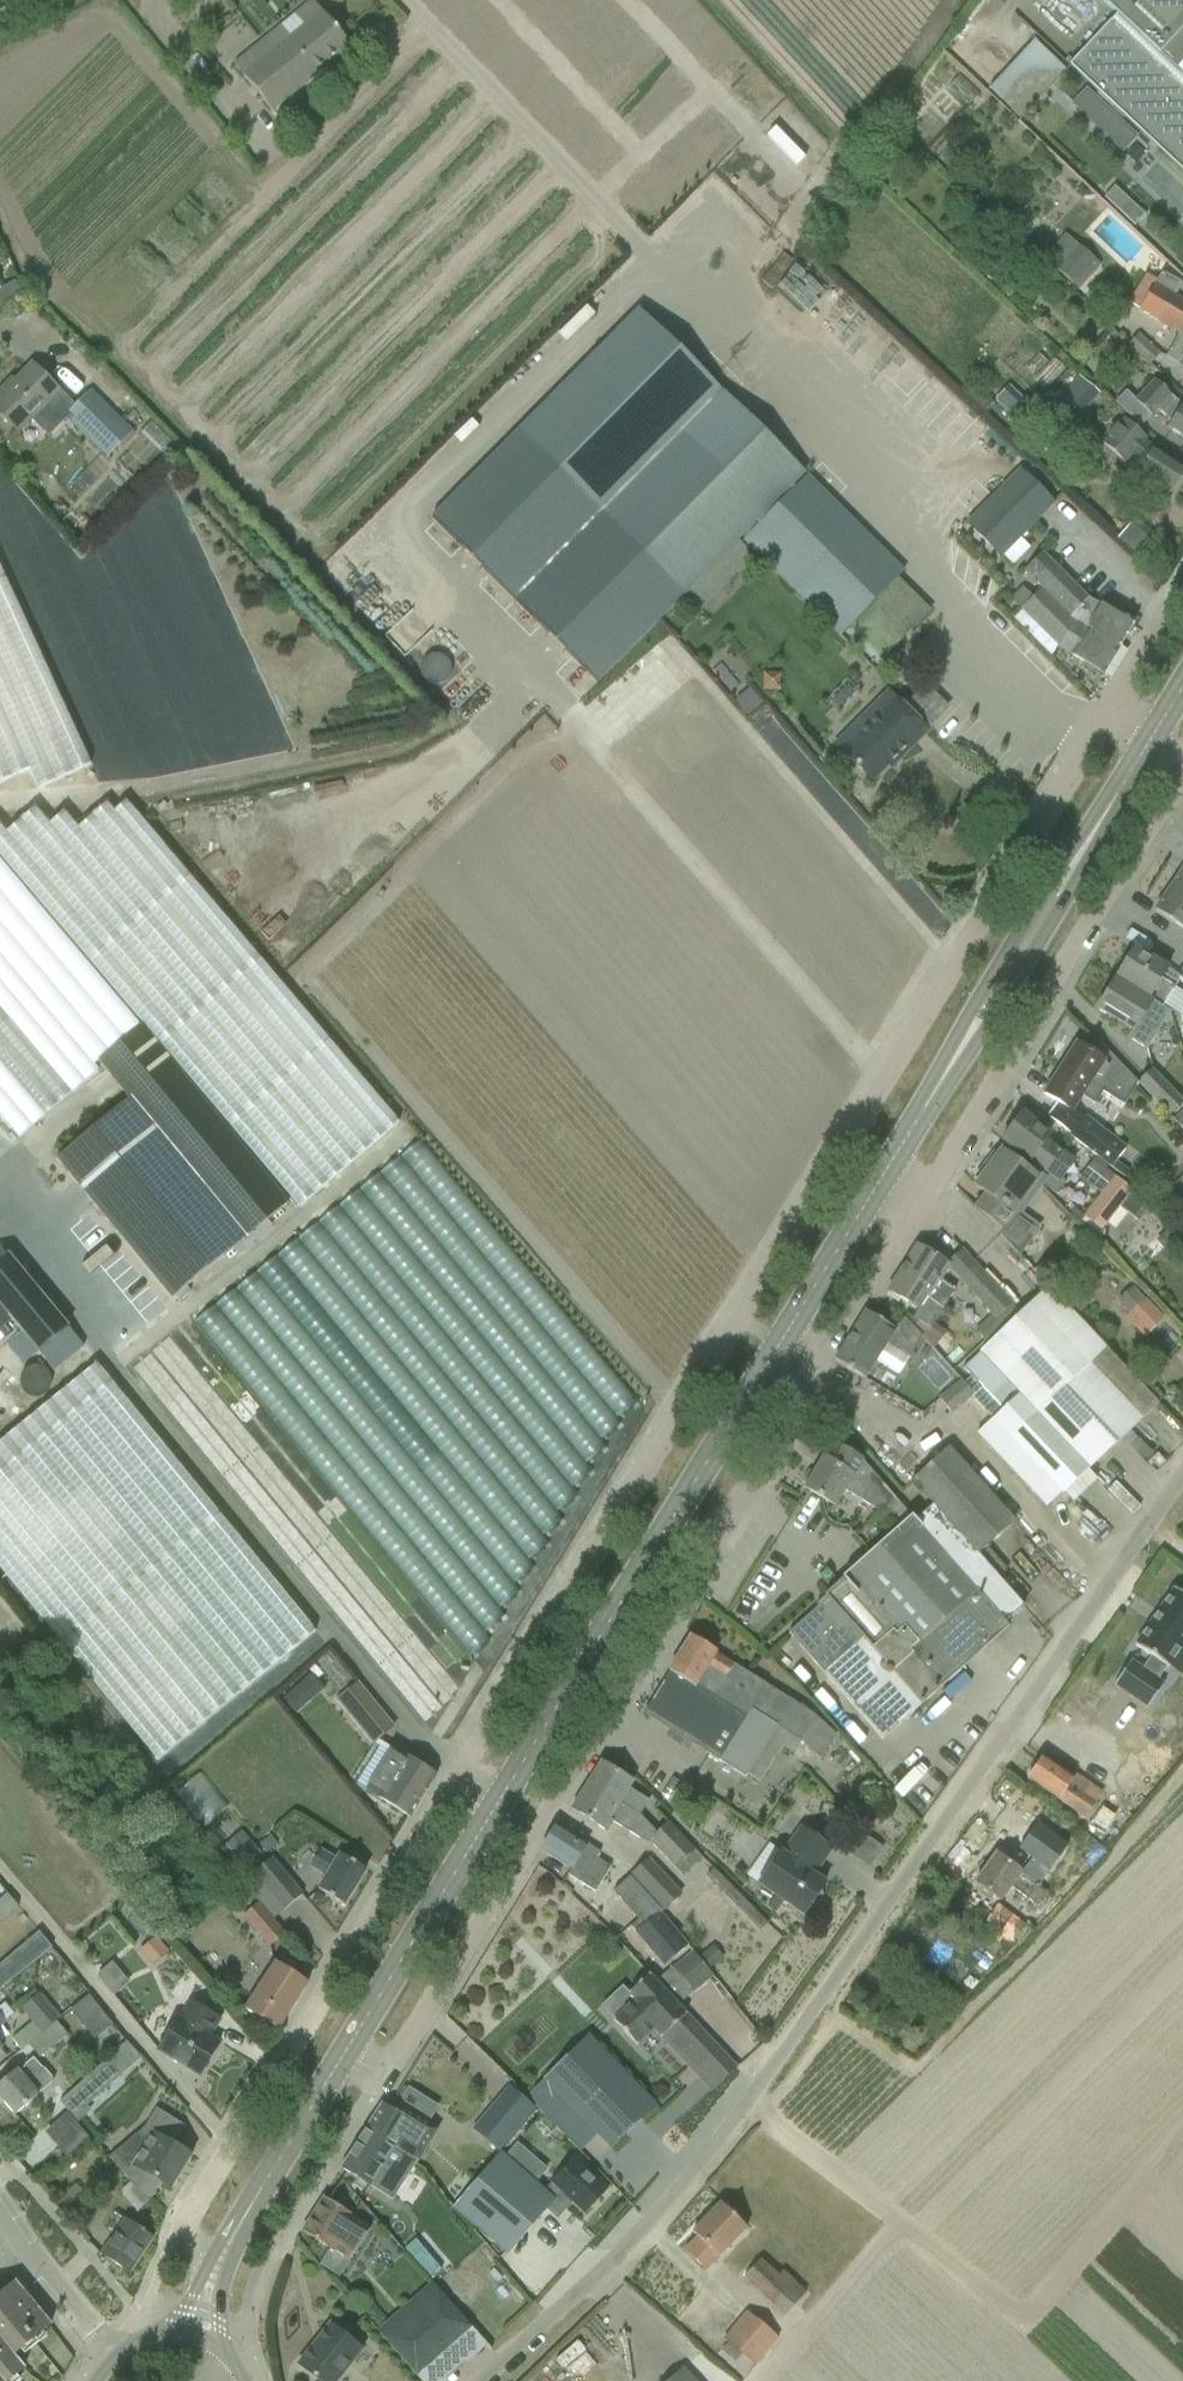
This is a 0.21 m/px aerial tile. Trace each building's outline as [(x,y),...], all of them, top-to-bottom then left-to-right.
[(1116,16),(1068,66),(1182,175),(1182,0),(1099,0),(1116,16)] [(272,113),(332,63),(350,49),(313,2),(234,66),(272,113)] [(998,100),(1032,126),(1074,72),(1040,46),(998,100)] [(970,84),(961,91),(972,108),(982,101),(970,84)] [(1071,107),(1121,154),(1136,138),(1086,91),(1071,107)] [(958,170),(951,178),(961,188),(969,180),(958,170)] [(1104,199),(1114,208),(1134,227),(1144,216),(1124,198),(1114,189),(1104,199)] [(1064,235),(1042,260),(1079,291),(1100,266),(1064,235)] [(1139,312),(1179,335),(1166,357),(1177,363),(1176,365),(1182,369),(1182,303),(1174,298),(1181,285),(1161,273),(1160,276),(1139,312)] [(0,291),(0,294),(5,304),(17,298),(20,296),(13,283),(0,291)] [(651,325),(532,445),(603,514),(723,393),(652,324),(651,325)] [(1090,356),(1103,366),(1124,342),(1111,331),(1090,356)] [(1159,354),(1137,335),(1127,347),(1149,366),(1159,354)] [(0,393),(0,416),(6,422),(17,433),(31,420),(48,437),(66,418),(75,409),(49,383),(32,366),(6,393),(3,390),(0,393)] [(1078,377),(1053,404),(1072,421),(1096,394),(1078,377)] [(1181,407),(1155,382),(1136,402),(1126,392),(1115,404),(1141,428),(1157,409),(1171,423),(1166,429),(1179,436),(1182,439),(1182,408),(1181,407)] [(982,404),(998,412),(1005,398),(990,389),(982,404)] [(75,409),(66,418),(106,458),(107,458),(131,433),(132,433),(131,432),(93,394),(91,392),(75,409)] [(723,393),(603,514),(684,596),(688,599),(744,542),(795,491),(792,487),(804,474),(723,393)] [(1145,443),(1147,440),(1121,419),(1100,442),(1126,465),(1131,459),(1142,466),(1138,472),(1171,494),(1182,475),(1182,470),(1153,451),(1145,443)] [(171,457),(181,447),(161,428),(151,438),(171,457)] [(519,431),(431,519),(597,684),(660,620),(684,596),(603,514),(532,445),(519,431)] [(1047,449),(1037,459),(1048,469),(1058,459),(1047,449)] [(1054,505),(1019,470),(964,524),(1000,560),(1054,505)] [(798,488),(744,543),(753,552),(838,637),(847,628),(879,661),(927,615),(895,581),(893,583),(798,488)] [(1124,545),(1147,566),(1162,549),(1139,528),(1124,545)] [(1057,648),(1103,676),(1133,627),(1087,600),(1042,554),(1023,572),(1041,590),(1032,598),(1022,588),(1009,601),(1057,648)] [(779,674),(762,674),(762,692),(780,692),(779,674)] [(861,733),(841,753),(871,784),(908,747),(911,749),(928,732),(888,692),(871,710),(854,726),(861,733)] [(49,823),(4,860),(309,1223),(409,1140),(132,809),(120,819),(106,802),(62,839),(49,823)] [(1154,911),(1182,931),(1182,875),(1180,873),(1154,911)] [(27,1146),(109,1080),(0,946),(0,1114),(27,1146)] [(1116,977),(1164,1007),(1182,978),(1155,961),(1134,948),(1116,977)] [(1164,1007),(1116,977),(1096,1010),(1131,1032),(1127,1038),(1145,1050),(1169,1012),(1163,1009),(1164,1007)] [(291,1208),(145,1030),(101,1066),(132,1103),(57,1162),(172,1303),(291,1208)] [(1075,1044),(1043,1095),(1057,1104),(1047,1118),(1070,1136),(1069,1137),(1099,1159),(1110,1169),(1116,1161),(1126,1148),(1085,1116),(1082,1120),(1074,1113),(1083,1098),(1094,1105),(1101,1093),(1109,1098),(1126,1072),(1098,1043),(1092,1053),(1088,1051),(1088,1052),(1075,1044)] [(1168,1117),(1182,1103),(1151,1070),(1136,1085),(1168,1117)] [(1175,1119),(1182,1129),(1182,1112),(1175,1119)] [(1049,1136),(1040,1129),(1021,1115),(1001,1141),(1020,1155),(1030,1162),(1032,1160),(1051,1174),(1042,1185),(1056,1196),(1065,1183),(1061,1180),(1073,1163),(1044,1142),(1049,1136)] [(435,1144),(206,1320),(469,1660),(516,1624),(508,1613),(529,1597),(520,1585),(560,1554),(551,1542),(571,1526),(565,1518),(585,1503),(579,1495),(601,1478),(595,1469),(614,1454),(606,1444),(645,1414),(435,1144)] [(985,1195),(976,1207),(975,1209),(994,1223),(1006,1232),(1045,1180),(1026,1165),(1023,1169),(1000,1152),(974,1187),(985,1195)] [(1102,1197),(1114,1181),(1092,1164),(1080,1180),(1102,1197)] [(1102,1197),(1085,1219),(1102,1231),(1119,1209),(1138,1223),(1150,1208),(1131,1194),(1114,1181),(1102,1197)] [(916,1248),(888,1291),(918,1310),(912,1319),(918,1323),(930,1331),(933,1325),(944,1309),(956,1291),(941,1281),(941,1280),(948,1270),(950,1267),(945,1264),(935,1258),(931,1255),(930,1256),(919,1249),(916,1248)] [(0,1264),(0,1306),(54,1372),(83,1348),(73,1336),(9,1257),(0,1264)] [(976,1266),(959,1282),(1000,1328),(1018,1312),(976,1266)] [(1132,1286),(1119,1299),(1149,1331),(1162,1318),(1132,1286)] [(1050,1288),(979,1355),(981,1356),(982,1356),(1037,1415),(1088,1470),(1129,1431),(1140,1421),(1157,1405),(1136,1383),(1135,1382),(1072,1312),(1050,1288)] [(10,1320),(0,1308),(0,1328),(10,1320)] [(866,1381),(878,1362),(896,1374),(909,1355),(920,1336),(904,1319),(893,1329),(867,1313),(864,1312),(834,1361),(854,1373),(866,1381)] [(1149,1370),(1138,1380),(1148,1390),(1158,1380),(1149,1370)] [(324,1647),(115,1378),(0,1467),(0,1576),(53,1643),(76,1625),(145,1714),(140,1718),(129,1705),(117,1714),(162,1772),(324,1647)] [(973,1398),(959,1382),(938,1398),(951,1415),(973,1398)] [(994,1386),(979,1398),(1010,1435),(1025,1423),(994,1386)] [(1088,1470),(1037,1415),(1011,1439),(1044,1475),(1062,1494),(1064,1492),(1087,1471),(1088,1470)] [(903,1422),(871,1450),(904,1487),(936,1459),(903,1422)] [(834,1507),(843,1493),(844,1490),(900,1528),(912,1518),(861,1461),(837,1447),(828,1461),(822,1458),(821,1459),(822,1460),(805,1487),(804,1487),(803,1488),(834,1507)] [(1013,1522),(997,1504),(949,1449),(912,1482),(928,1502),(961,1537),(976,1553),(977,1554),(1013,1522)] [(786,1633),(876,1736),(879,1733),(878,1732),(890,1721),(891,1722),(894,1719),(898,1723),(941,1684),(941,1683),(960,1666),(961,1667),(966,1663),(964,1660),(965,1659),(980,1646),(982,1645),(983,1646),(984,1645),(981,1641),(990,1633),(991,1634),(996,1629),(1004,1622),(1004,1623),(1008,1619),(1016,1612),(1021,1607),(977,1554),(976,1553),(961,1537),(928,1502),(920,1509),(921,1510),(912,1518),(900,1528),(846,1574),(847,1575),(831,1589),(830,1588),(802,1613),(805,1617),(802,1619),(803,1621),(790,1632),(789,1631),(786,1633)] [(1115,1685),(1147,1707),(1162,1684),(1156,1680),(1166,1666),(1167,1667),(1182,1644),(1182,1597),(1173,1590),(1134,1645),(1150,1656),(1141,1669),(1130,1662),(1115,1685)] [(799,1742),(814,1717),(690,1638),(669,1671),(671,1672),(645,1714),(731,1768),(744,1776),(775,1727),(799,1742)] [(335,1699),(372,1746),(394,1728),(356,1682),(335,1699)] [(296,1688),(283,1699),(295,1714),(308,1702),(296,1688)] [(814,1717),(799,1742),(820,1760),(835,1735),(814,1717)] [(391,1748),(365,1790),(410,1818),(436,1776),(391,1748)] [(1042,1757),(1027,1780),(1046,1794),(1083,1818),(1084,1816),(1091,1807),(1094,1802),(1068,1785),(1073,1778),(1062,1771),(1042,1757)] [(600,1763),(588,1783),(637,1817),(639,1816),(648,1801),(629,1788),(632,1782),(602,1764),(600,1763)] [(571,1810),(573,1811),(593,1823),(603,1829),(606,1831),(612,1822),(646,1843),(650,1842),(681,1876),(700,1858),(668,1823),(656,1834),(639,1816),(637,1817),(588,1783),(576,1801),(571,1810)] [(556,1825),(541,1850),(571,1869),(567,1875),(594,1892),(610,1868),(597,1860),(601,1854),(556,1825)] [(800,1829),(784,1853),(781,1850),(758,1884),(802,1915),(807,1908),(813,1909),(822,1896),(820,1891),(824,1884),(811,1874),(816,1866),(818,1868),(831,1850),(800,1829)] [(226,1846),(246,1868),(260,1854),(240,1833),(226,1846)] [(878,1873),(893,1854),(869,1835),(854,1853),(878,1873)] [(271,1836),(259,1845),(266,1853),(277,1844),(271,1836)] [(1051,1873),(1072,1847),(1061,1838),(1040,1865),(1051,1873)] [(366,1870),(345,1858),(342,1856),(337,1863),(321,1853),(312,1868),(327,1878),(319,1891),(344,1906),(366,1870)] [(1015,1869),(995,1855),(975,1883),(995,1897),(1001,1903),(1011,1889),(1037,1907),(1047,1894),(1021,1876),(1022,1874),(1015,1869)] [(301,1895),(270,1860),(253,1876),(283,1911),(301,1895)] [(648,1860),(630,1877),(631,1878),(659,1914),(680,1895),(648,1860)] [(708,1876),(761,1930),(768,1923),(715,1869),(708,1876)] [(631,1878),(614,1893),(638,1919),(644,1926),(659,1914),(631,1878)] [(15,1927),(29,1915),(0,1880),(0,1909),(15,1927)] [(283,1934),(257,1904),(242,1917),(267,1948),(283,1934)] [(1013,1942),(1025,1926),(998,1906),(986,1923),(1013,1942)] [(638,1919),(630,1926),(636,1933),(663,1965),(686,1946),(659,1914),(644,1926),(638,1919)] [(150,1939),(158,1928),(144,1917),(136,1927),(150,1939)] [(155,1937),(140,1949),(150,1962),(166,1949),(155,1937)] [(712,1948),(701,1958),(709,1967),(720,1958),(712,1948)] [(692,1951),(671,1968),(693,1993),(713,1977),(692,1951)] [(0,1967),(0,1992),(24,1972),(23,1970),(14,1958),(12,1957),(0,1967)] [(244,2010),(278,2031),(307,1985),(274,1964),(244,2010)] [(106,1978),(122,1999),(138,1986),(122,1966),(106,1978)] [(652,1978),(620,2009),(707,2106),(735,2072),(652,1978)] [(38,1993),(21,2008),(41,2031),(58,2017),(38,1993)] [(88,1996),(70,2011),(83,2026),(101,2011),(88,1996)] [(158,2051),(178,2064),(199,2076),(219,2043),(209,2037),(219,2021),(190,2003),(180,2020),(178,2019),(158,2051)] [(55,2021),(28,2044),(39,2057),(66,2034),(55,2021)] [(610,2149),(655,2105),(588,2037),(543,2080),(610,2149)] [(127,2042),(107,2059),(121,2075),(141,2058),(127,2042)] [(33,2100),(38,2095),(37,2094),(52,2080),(33,2058),(17,2072),(12,2076),(0,2086),(0,2099),(15,2115),(33,2100)] [(509,2087),(473,2129),(499,2152),(535,2109),(509,2087)] [(73,2091),(59,2103),(77,2124),(91,2112),(73,2091)] [(414,2114),(405,2109),(393,2101),(383,2107),(381,2105),(367,2127),(396,2146),(393,2150),(417,2166),(428,2148),(419,2142),(429,2125),(413,2115),(414,2114)] [(155,2108),(143,2129),(141,2127),(108,2157),(125,2177),(148,2204),(161,2183),(171,2190),(191,2157),(172,2145),(184,2126),(155,2108)] [(393,2150),(396,2146),(367,2127),(341,2169),(370,2187),(371,2186),(384,2194),(391,2184),(401,2190),(417,2166),(393,2150)] [(516,2144),(504,2157),(534,2183),(546,2170),(516,2144)] [(453,2207),(480,2176),(448,2147),(429,2168),(445,2182),(434,2195),(451,2210),(453,2207)] [(480,2176),(453,2207),(507,2255),(554,2200),(552,2199),(559,2191),(585,2215),(608,2190),(573,2158),(544,2192),(534,2183),(504,2157),(500,2154),(480,2176)] [(445,2182),(429,2168),(401,2201),(433,2230),(451,2210),(434,2195),(445,2182)] [(76,2185),(73,2189),(54,2204),(69,2222),(85,2209),(82,2206),(89,2200),(76,2185)] [(323,2198),(301,2232),(330,2249),(319,2266),(339,2278),(370,2230),(350,2217),(351,2216),(325,2199),(323,2198)] [(706,2272),(747,2229),(720,2203),(692,2233),(697,2237),(684,2250),(701,2267),(706,2272)] [(152,2239),(143,2233),(124,2220),(101,2255),(129,2273),(152,2239)] [(741,2278),(784,2317),(806,2292),(781,2270),(777,2274),(759,2258),(741,2278)] [(16,2283),(0,2297),(0,2380),(10,2380),(24,2369),(13,2356),(51,2324),(16,2283)] [(377,2332),(416,2376),(471,2327),(433,2284),(377,2332)] [(753,2363),(776,2338),(745,2310),(722,2335),(753,2363)] [(330,2325),(298,2365),(318,2380),(338,2380),(362,2351),(330,2325)] [(683,2370),(670,2380),(693,2380),(683,2370)]
